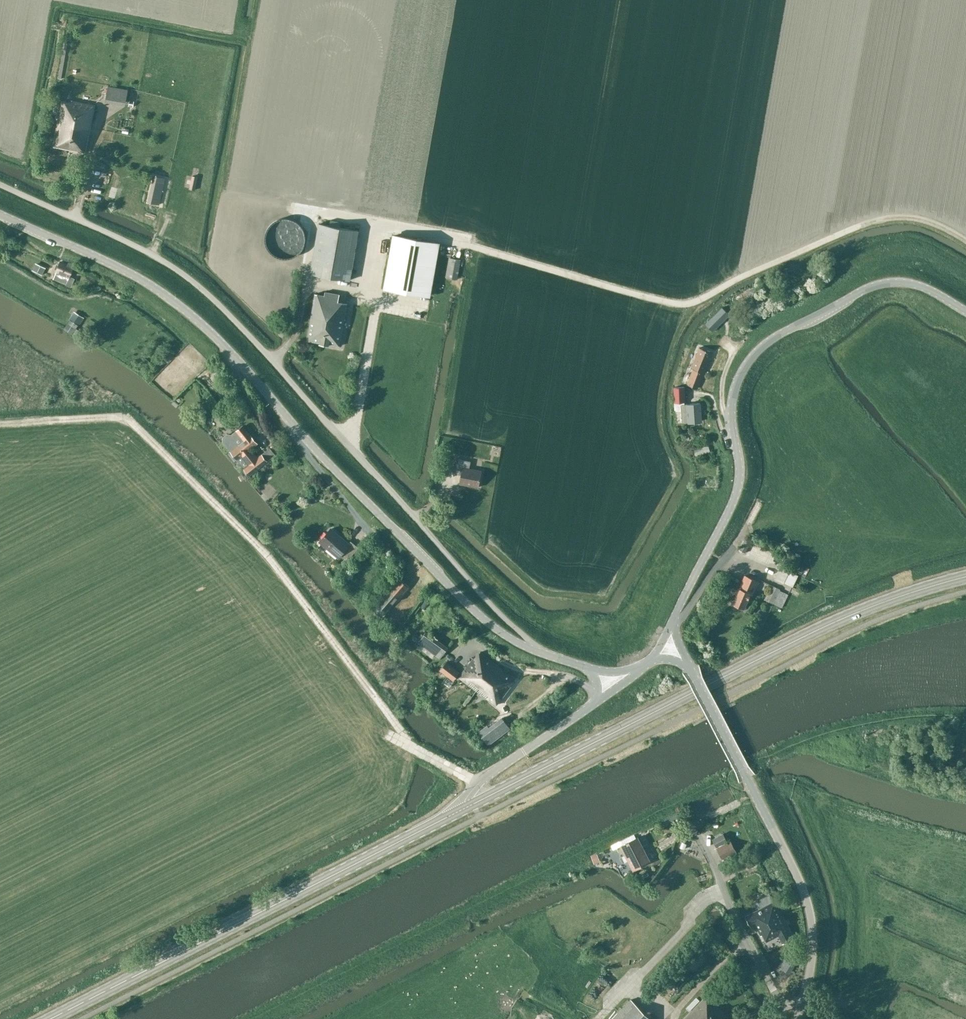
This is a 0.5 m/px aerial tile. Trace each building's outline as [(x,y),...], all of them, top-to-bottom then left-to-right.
[(108,86),(106,98),(113,99),(115,87),(108,86)] [(96,105),(78,102),(71,100),(70,102),(62,101),(58,121),(91,128),(96,105)] [(86,151),(91,128),(58,121),(53,146),(84,152),(86,151)] [(192,176),(189,189),(195,190),(198,177),(192,176)] [(350,280),(359,231),(319,223),(310,273),(350,280)] [(393,237),(384,287),(431,295),(439,245),(393,237)] [(451,258),(447,278),(457,280),(461,260),(451,258)] [(73,267),(74,266),(70,264),(69,265),(60,261),(54,276),(53,279),(71,286),(75,278),(70,276),(71,276),(73,276),(74,272),(73,271),(72,271),(73,267)] [(31,270),(41,275),(45,268),(34,263),(31,270)] [(756,286),(750,288),(752,295),(759,293),(756,286)] [(307,340),(339,346),(347,303),(343,302),(338,301),(339,294),(325,292),(324,295),(317,294),(315,294),(307,340)] [(722,308),(714,316),(721,323),(729,315),(722,308)] [(79,326),(83,318),(74,312),(69,320),(70,320),(66,325),(68,326),(66,328),(76,335),(80,330),(76,328),(78,325),(79,326)] [(699,347),(691,368),(703,372),(711,353),(705,350),(707,347),(717,351),(723,337),(708,331),(702,345),(704,346),(703,349),(699,347)] [(215,388),(228,403),(235,396),(222,381),(215,388)] [(685,405),(685,402),(684,387),(674,388),(675,402),(674,402),(675,411),(681,411),(682,422),(701,420),(699,403),(687,404),(687,405),(685,405)] [(214,399),(208,404),(211,408),(217,403),(214,399)] [(250,436),(249,436),(239,425),(229,434),(227,433),(223,437),(223,439),(221,441),(230,452),(227,454),(234,462),(237,460),(240,463),(239,465),(248,476),(273,456),(268,449),(253,461),(249,456),(253,453),(250,450),(257,444),(250,436)] [(694,456),(708,452),(706,445),(692,449),(694,456)] [(481,471),(469,469),(470,461),(458,459),(455,473),(461,475),(460,483),(478,487),(481,471)] [(310,492),(304,497),(308,501),(313,497),(310,492)] [(341,555),(347,560),(357,547),(350,542),(349,543),(331,528),(320,542),(339,558),(341,555)] [(744,553),(750,542),(744,539),(739,550),(744,553)] [(780,566),(775,579),(783,583),(789,570),(780,566)] [(807,568),(803,576),(808,578),(812,570),(807,568)] [(749,602),(753,595),(758,581),(744,575),(739,588),(732,603),(743,609),(747,601),(749,602)] [(389,590),(378,603),(386,610),(397,597),(398,598),(409,586),(404,582),(399,577),(388,589),(389,590)] [(771,585),(765,600),(773,604),(780,589),(771,585)] [(426,630),(417,642),(428,650),(437,638),(426,630)] [(480,652),(475,659),(473,658),(459,677),(468,684),(471,680),(489,694),(486,698),(496,705),(515,679),(480,652)] [(442,668),(455,678),(460,672),(446,662),(442,668)] [(488,744),(510,727),(502,716),(480,733),(488,744)] [(676,813),(658,822),(660,825),(678,816),(676,813)] [(713,840),(717,846),(726,841),(723,834),(713,840)] [(628,860),(633,869),(650,861),(637,836),(620,844),(626,855),(620,857),(623,862),(628,860)] [(730,841),(717,848),(725,863),(738,855),(730,841)] [(597,852),(591,855),(595,863),(600,860),(597,852)] [(745,861),(736,864),(738,870),(747,867),(745,861)] [(767,882),(763,883),(767,894),(772,892),(769,885),(768,882),(767,882)] [(761,908),(745,916),(751,926),(755,924),(757,929),(782,916),(774,901),(773,901),(770,894),(757,901),(761,908)] [(782,916),(757,929),(760,935),(762,934),(766,942),(778,936),(782,943),(793,938),(782,916)] [(792,954),(788,960),(795,964),(799,958),(792,954)] [(730,1018),(706,996),(684,1018),(729,1018),(730,1018)] [(631,999),(611,1018),(652,1018),(631,999)]
